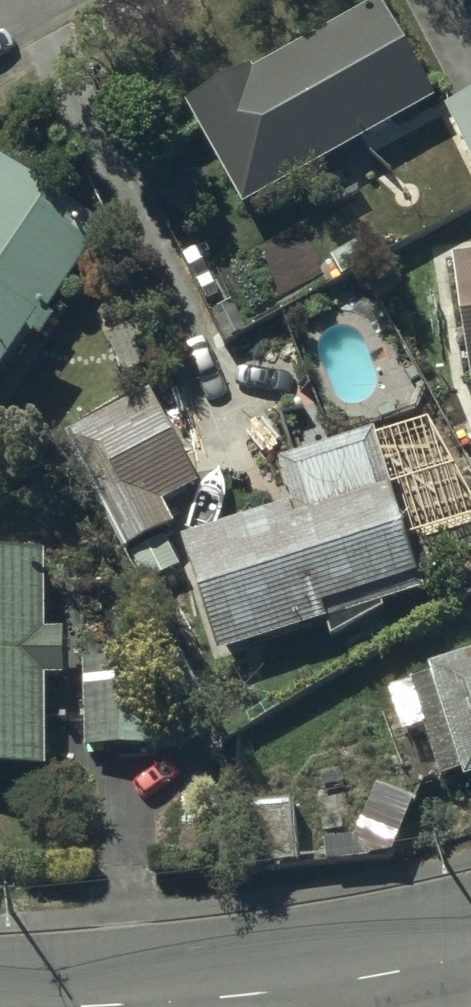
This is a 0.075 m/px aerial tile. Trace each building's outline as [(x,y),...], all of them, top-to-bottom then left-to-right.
[(187,110),(245,214),(437,107),(382,9),(256,79),(252,73),(187,110)] [(445,112),(470,165),(470,100),(445,112)] [(0,166),(0,167),(0,394),(105,237),(0,166)] [(470,381),(470,262),(453,265),(470,381)] [(106,341),(124,381),(166,362),(148,322),(106,341)] [(150,396),(64,441),(143,592),(185,568),(168,536),(175,532),(164,510),(199,492),(150,396)] [(183,545),(220,661),(423,596),(375,435),(279,464),(293,511),(183,545)] [(45,775),(47,683),(64,684),(65,639),(46,638),(45,563),(0,564),(0,775),(45,775)] [(144,667),(84,666),(86,753),(145,754),(144,667)] [(466,786),(470,785),(470,666),(389,692),(405,743),(427,736),(442,784),(463,777),(466,786)]
